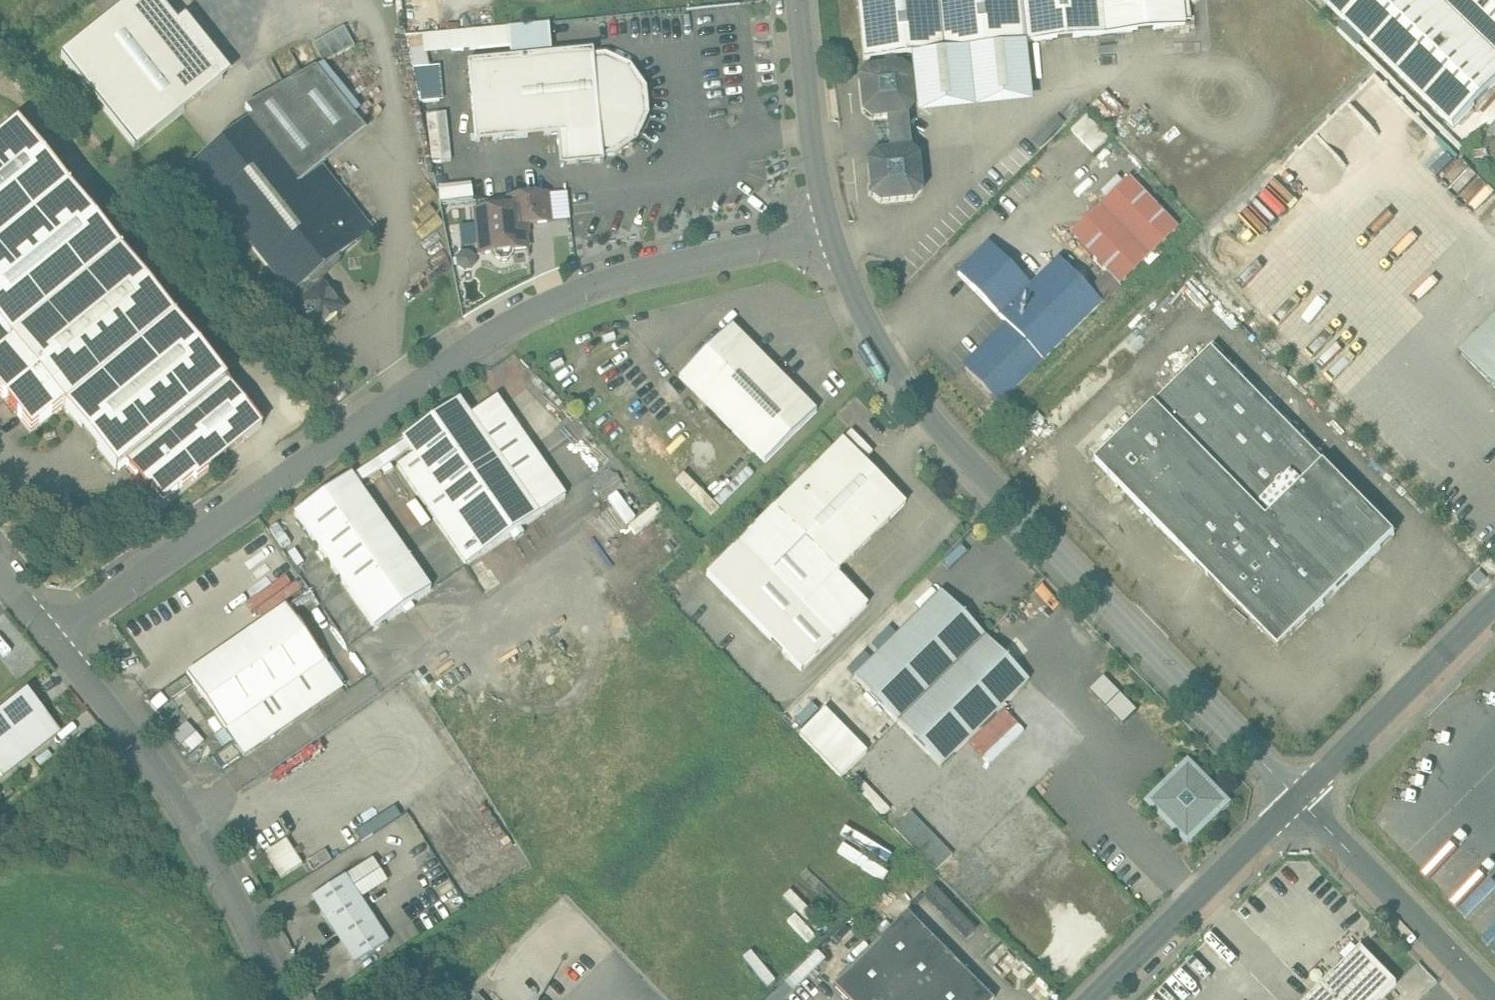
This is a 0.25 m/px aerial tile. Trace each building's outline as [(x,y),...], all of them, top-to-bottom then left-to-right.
[(221,78),(159,0),(132,0),(61,57),(134,147),(221,78)] [(864,58),(885,56),(897,55),(912,54),(1024,42),(1019,0),(858,0),(864,58)] [(1025,42),(1185,26),(1182,0),(1020,0),(1025,42)] [(1345,22),(1366,0),(1323,0),(1345,22)] [(1345,22),(1454,127),(1494,85),(1494,0),(1366,0),(1345,22)] [(549,23),(422,35),(426,53),(510,45),(511,57),(552,53),(549,23)] [(321,59),(353,46),(346,28),(313,40),(321,59)] [(422,35),(406,36),(413,68),(429,67),(426,53),(422,35)] [(912,54),(918,114),(1030,103),(1024,42),(912,54)] [(511,57),(469,61),(476,141),(557,134),(561,166),(604,162),(603,156),(593,55),(593,49),(511,57)] [(630,65),(606,54),(593,55),(603,156),(615,155),(637,139),(648,114),(646,88),(630,65)] [(897,55),(885,56),(886,68),(868,70),(861,78),(864,111),(872,118),(888,116),(905,114),(912,106),(909,74),(900,67),(898,67),(897,55)] [(316,68),(246,108),(254,118),(255,117),(305,180),(320,167),(321,168),(367,131),(354,115),(354,114),(316,68)] [(892,152),(876,154),(869,162),(873,195),(881,202),(914,199),(921,190),(917,157),(909,151),(906,115),(905,114),(888,116),(892,152)] [(1108,139),(1086,116),(1071,129),(1094,153),(1108,139)] [(305,180),(255,117),(254,118),(191,169),(291,295),(297,290),(304,285),(372,231),(321,168),(320,167),(305,180)] [(1058,118),(1035,141),(1040,146),(1063,123),(1058,118)] [(0,142),(0,323),(15,341),(65,403),(153,512),(260,426),(18,127),(0,142)] [(1178,229),(1129,177),(1070,233),(1120,285),(1178,229)] [(471,183),(439,187),(441,202),(473,199),(471,183)] [(547,194),(509,198),(510,207),(524,206),(526,224),(550,222),(547,194)] [(510,207),(476,210),(481,254),(495,252),(495,257),(501,261),(508,260),(513,255),(512,251),(527,249),(525,236),(527,234),(526,224),(524,206),(510,207)] [(1030,288),(988,245),(958,274),(1001,317),(1030,288)] [(1030,288),(1001,317),(1009,325),(1043,360),(1101,304),(1089,292),(1059,260),(1030,288)] [(1108,274),(1089,292),(1101,304),(1119,286),(1108,274)] [(323,285),(312,294),(304,285),(297,290),(305,299),(299,304),(306,313),(305,319),(312,320),(318,329),(324,324),(326,325),(327,324),(329,327),(333,326),(337,323),(339,320),(336,316),(337,315),(336,314),(342,309),(337,303),(339,302),(329,290),(328,291),(323,285)] [(1462,354),(1494,387),(1494,322),(1462,354)] [(817,412),(731,325),(679,377),(765,464),(817,412)] [(1009,325),(965,368),(999,403),(1043,360),(1009,325)] [(15,341),(0,353),(0,392),(31,430),(65,403),(15,341)] [(1395,534),(1212,348),(1096,461),(1196,562),(1232,526),(1316,612),(1395,534)] [(497,396),(471,414),(459,398),(401,438),(411,453),(395,464),(465,565),(511,533),(515,540),(523,534),(519,528),(565,496),(497,396)] [(851,432),(706,574),(800,670),(867,604),(836,572),(906,503),(864,461),(872,453),(851,432)] [(351,474),(295,513),(375,629),(403,609),(406,614),(414,608),(411,603),(431,590),(351,474)] [(1316,612),(1232,526),(1196,562),(1280,648),(1316,612)] [(941,593),(854,678),(941,767),(1028,681),(941,593)] [(286,608),(187,675),(242,756),(341,689),(286,608)] [(1107,675),(1093,687),(1124,721),(1137,709),(1107,675)] [(0,718),(0,776),(1,778),(6,774),(58,733),(28,696),(0,718)] [(842,777),(868,752),(827,708),(800,733),(842,777)] [(984,755),(1018,722),(1005,708),(970,741),(984,755)] [(1226,803),(1189,765),(1152,802),(1188,839),(1226,803)] [(911,812),(894,829),(902,837),(919,820),(911,812)] [(919,820),(902,837),(911,846),(928,829),(919,820)] [(928,829),(911,846),(919,854),(936,838),(928,829)] [(936,838),(919,854),(928,863),(945,846),(936,838)] [(302,867),(286,842),(265,855),(282,880),(284,878),(302,867)] [(945,846),(928,863),(936,871),(953,855),(945,846)] [(389,944),(345,877),(311,899),(355,966),(389,944)] [(907,914),(833,986),(847,999),(992,999),(907,914)] [(1308,999),(1381,999),(1398,984),(1361,947),(1308,999)]
